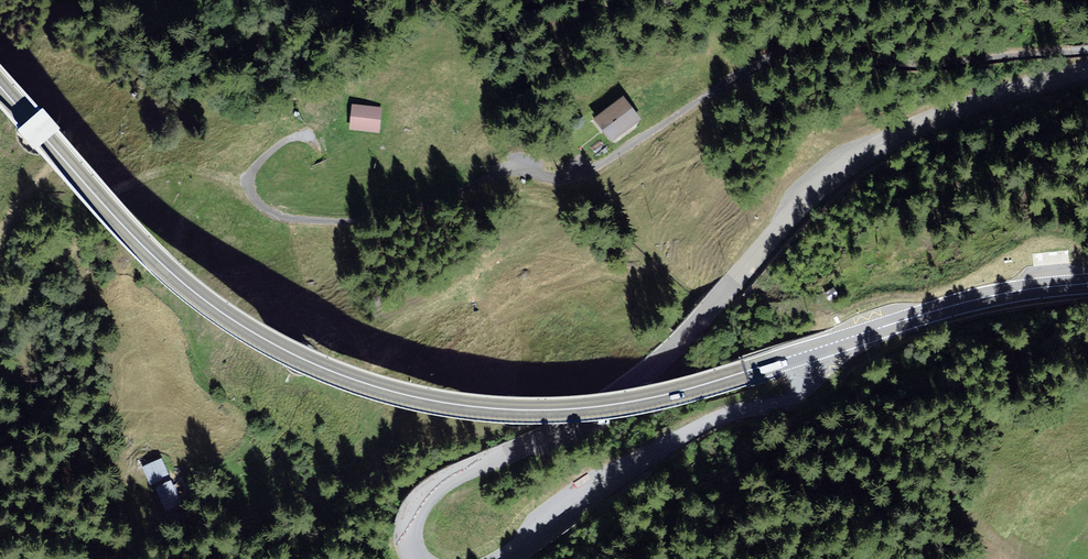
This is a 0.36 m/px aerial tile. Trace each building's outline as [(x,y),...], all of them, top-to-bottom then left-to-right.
[(623,101),(597,120),(613,140),(638,121),(623,101)] [(377,110),(355,108),(353,127),(375,129),(377,110)] [(161,458),(142,467),(151,486),(170,477),(161,458)] [(171,480),(155,488),(166,512),(182,504),(171,480)]
